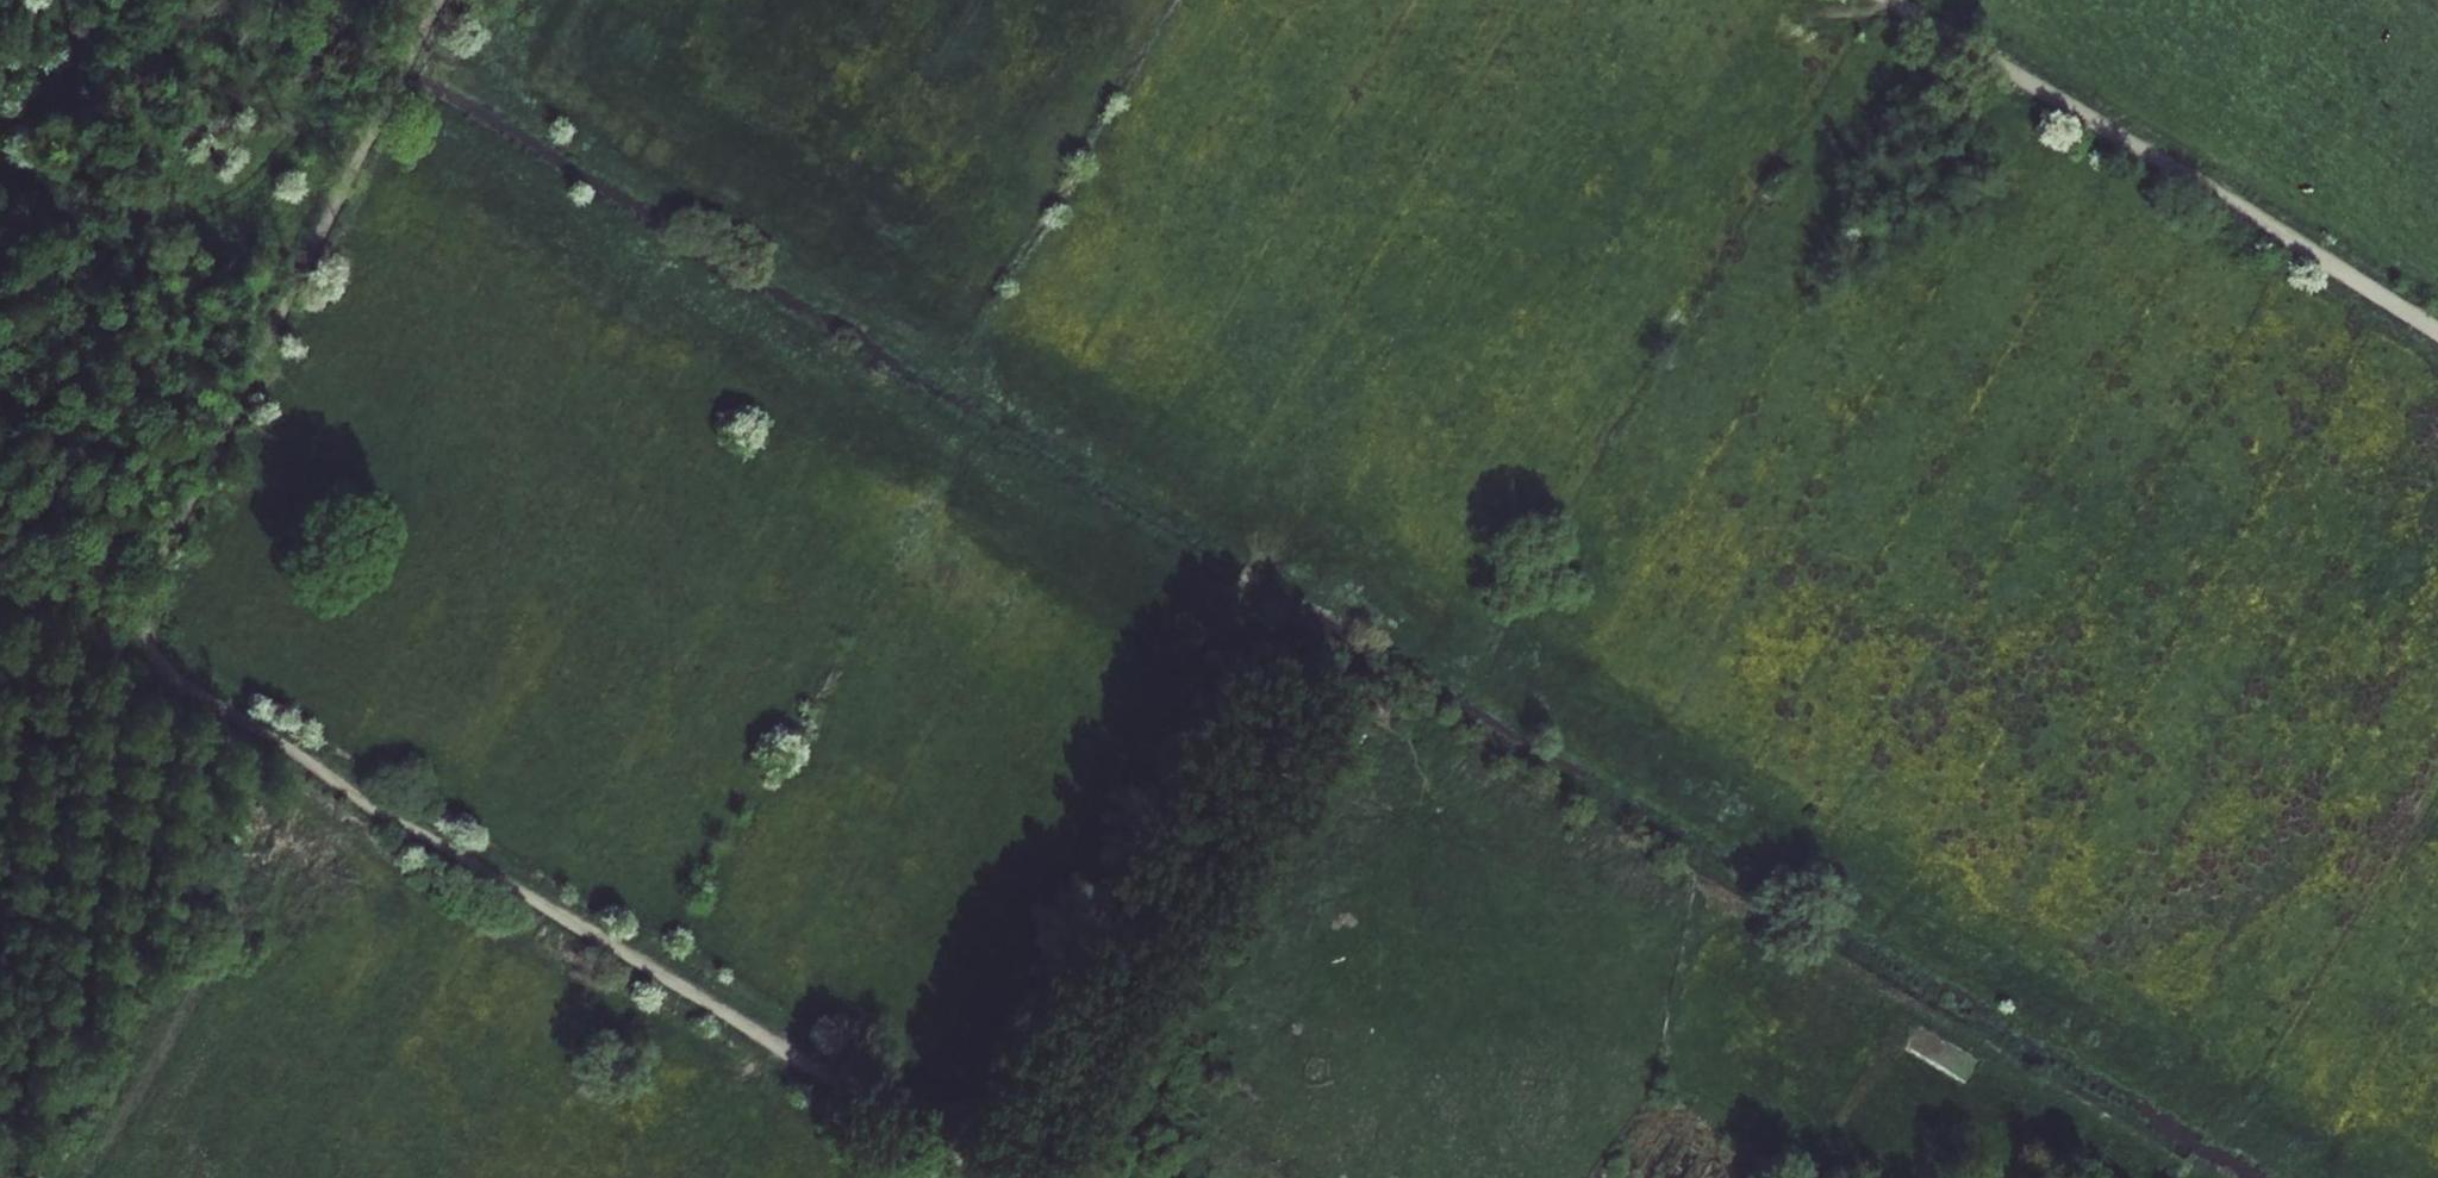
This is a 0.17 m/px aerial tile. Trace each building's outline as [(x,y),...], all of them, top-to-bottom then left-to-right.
[(1944,1032),(1929,1058),(1971,1083),(1987,1057),(1944,1032)]
